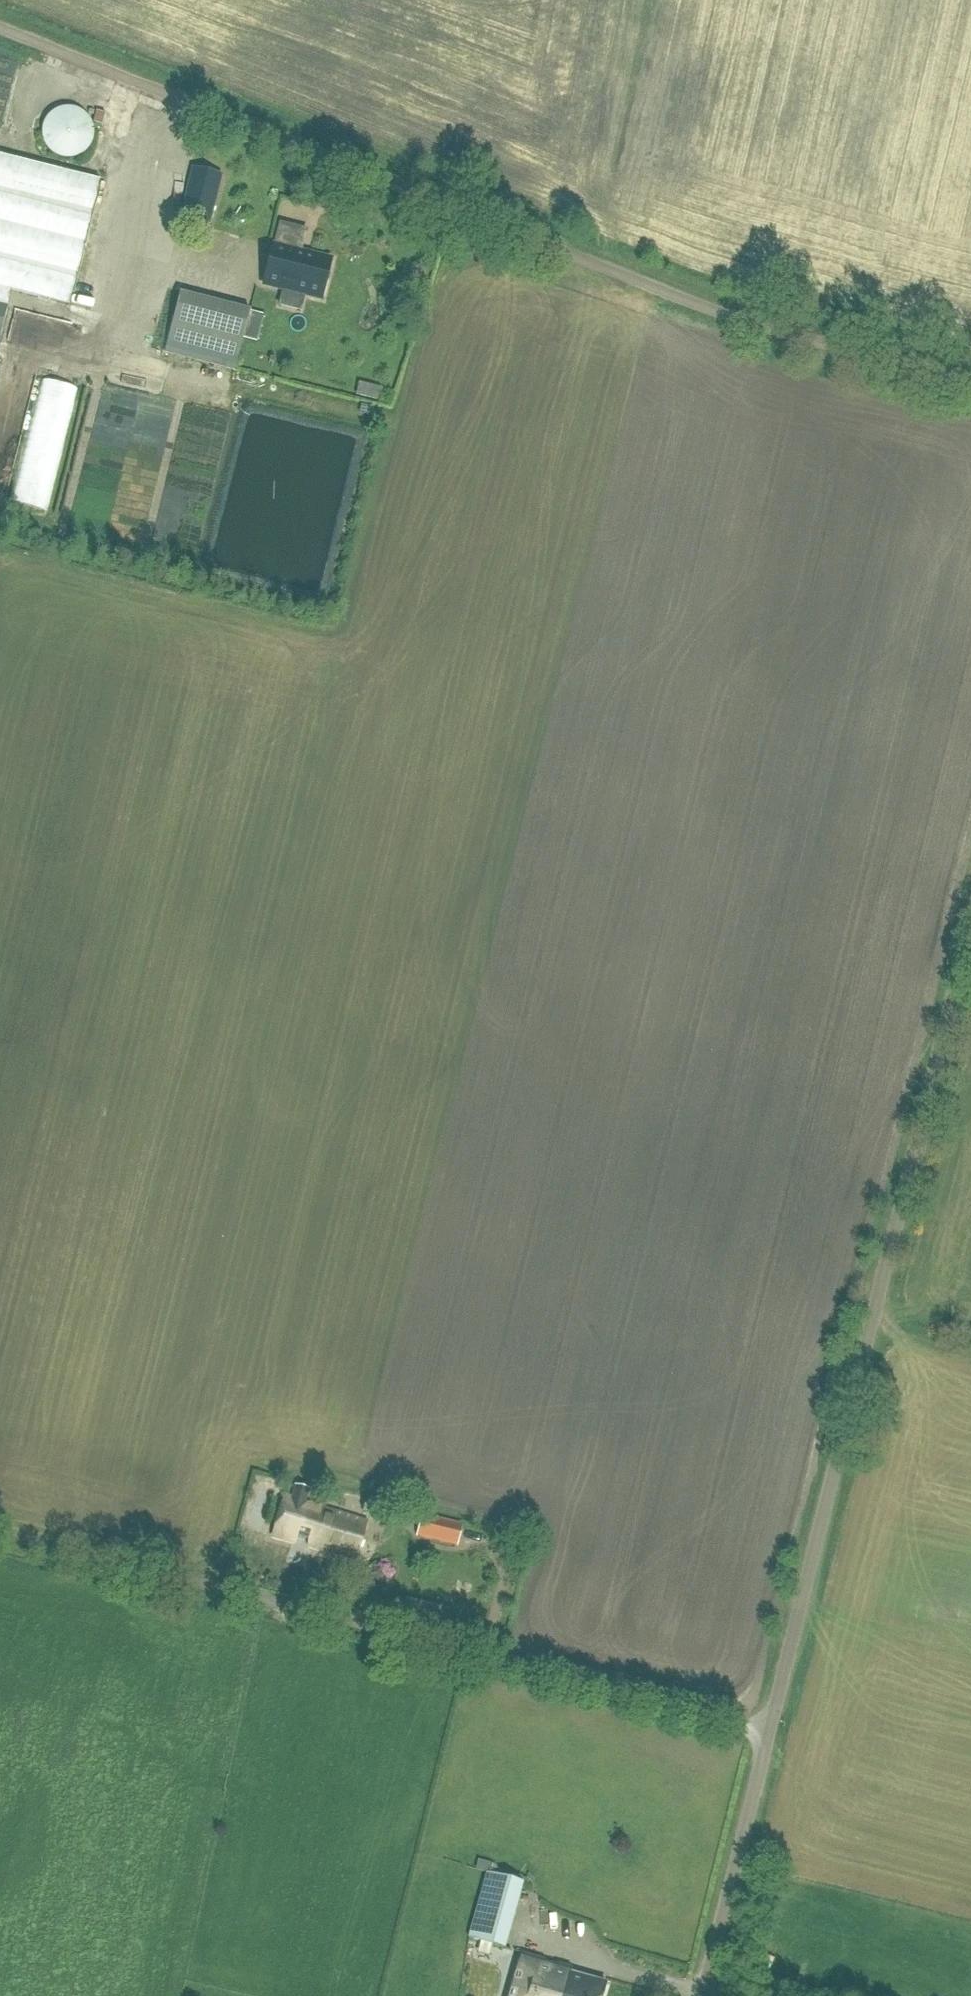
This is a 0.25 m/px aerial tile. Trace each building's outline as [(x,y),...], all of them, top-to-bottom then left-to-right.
[(41,129),(41,134),(41,138),(42,143),(44,147),(47,150),(50,154),(54,156),(58,158),(63,160),(67,160),(72,160),(76,158),(80,156),(84,154),(87,150),(90,147),(92,143),(93,138),(94,134),(93,129),(92,124),(90,120),(87,117),(84,113),(80,111),(76,109),(72,108),(67,107),(63,108),(58,109),(54,111),(50,113),(47,117),(44,120),(42,124),(41,129)] [(93,123),(102,125),(105,113),(96,111),(93,123)] [(99,181),(0,156),(0,288),(68,305),(99,181)] [(223,183),(196,175),(184,214),(210,223),(223,183)] [(305,295),(321,299),(322,295),(331,261),(313,256),(312,260),(301,257),(302,253),(300,253),(274,246),(273,246),(264,281),(263,285),(282,289),(305,295)] [(252,312),(179,295),(165,348),(238,366),(252,312)] [(355,1559),(366,1523),(305,1505),(309,1489),(296,1486),(292,1500),(282,1497),(272,1536),(295,1542),(296,1537),(307,1541),(308,1545),(345,1555),(346,1556),(355,1559)] [(457,1547),(463,1525),(421,1515),(416,1537),(457,1547)] [(506,1949),(524,1882),(486,1871),(467,1938),(506,1949)] [(513,1995),(601,1995),(605,1983),(569,1974),(570,1969),(524,1956),(513,1995)]
